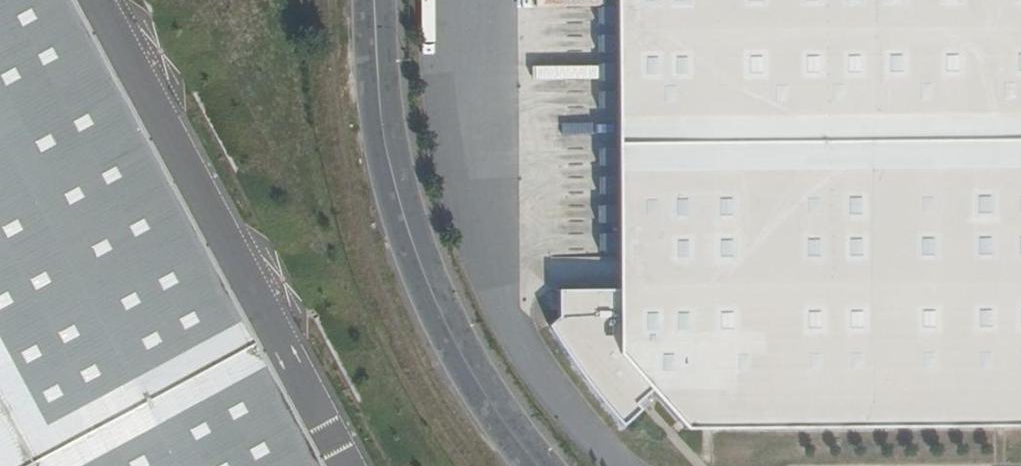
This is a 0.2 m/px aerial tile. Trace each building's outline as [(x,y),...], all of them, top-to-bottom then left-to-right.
[(65,0),(0,0),(0,465),(318,465),(65,0)] [(1020,430),(1020,0),(600,0),(604,366),(667,438),(1020,430)]
